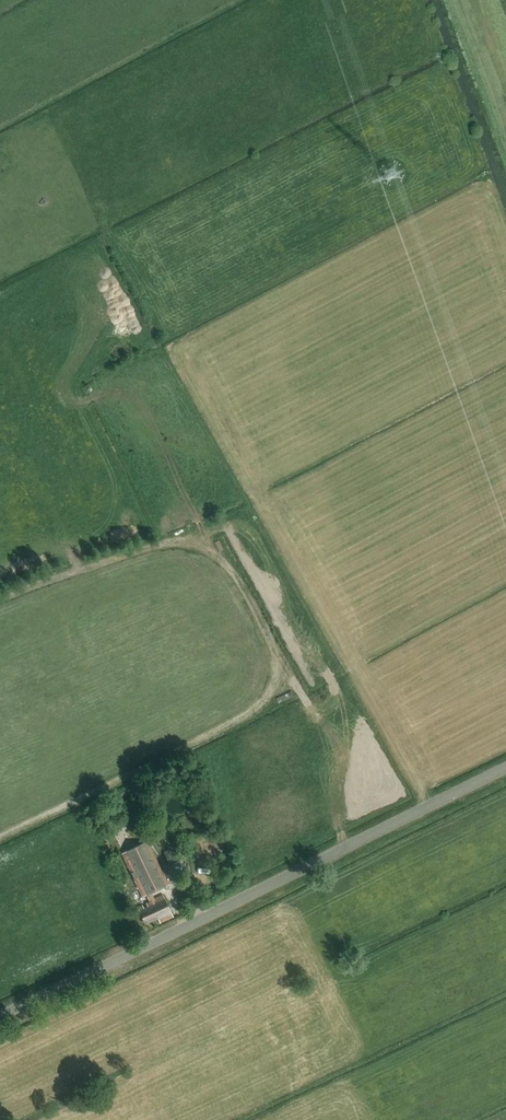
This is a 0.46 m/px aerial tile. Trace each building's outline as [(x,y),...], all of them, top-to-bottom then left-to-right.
[(146,907),(144,908),(142,904),(137,907),(145,923),(157,918),(160,923),(173,917),(163,895),(154,899),(151,892),(169,884),(162,869),(161,870),(147,842),(122,854),(142,897),(145,895),(149,902),(145,904),(146,907)] [(181,859),(175,846),(162,853),(169,866),(181,859)]
